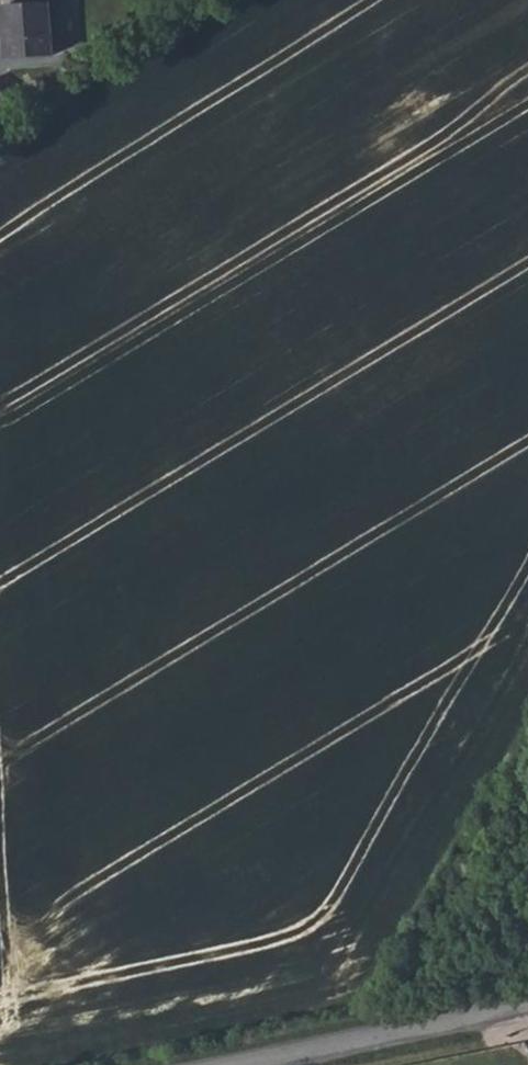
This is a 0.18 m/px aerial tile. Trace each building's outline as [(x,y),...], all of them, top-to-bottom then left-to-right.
[(50,3),(62,2),(62,0),(15,0),(15,4),(4,5),(8,58),(54,55),(50,3)] [(0,88),(0,121),(15,112),(0,88)]
